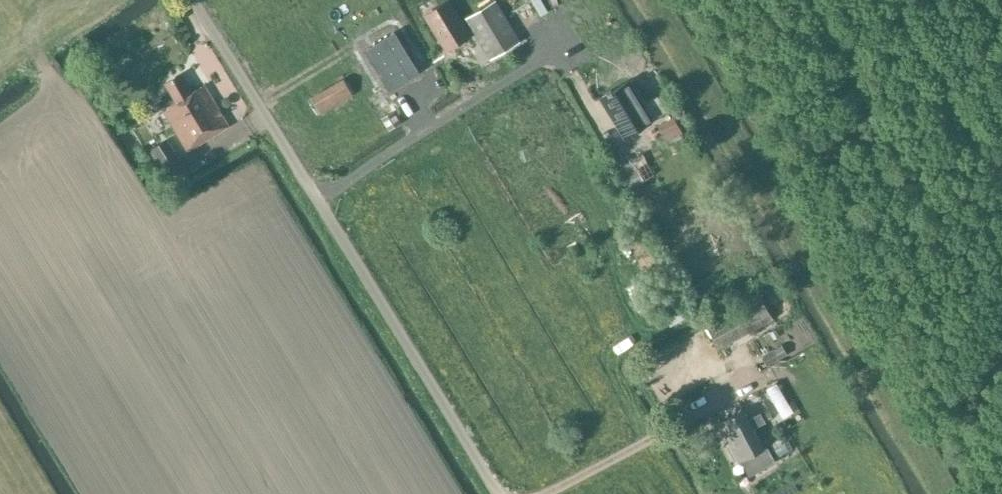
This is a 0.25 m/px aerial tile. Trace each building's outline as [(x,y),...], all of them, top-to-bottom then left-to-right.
[(425,14),(447,50),(469,36),(448,0),(425,14)] [(466,17),(491,59),(518,43),(493,2),(466,17)] [(299,80),(320,114),(352,95),(343,80),(338,83),(326,64),(299,80)] [(163,99),(158,102),(187,151),(228,126),(203,85),(192,92),(181,74),(165,84),(171,94),(168,96),(166,93),(161,96),(163,99)] [(600,99),(624,138),(666,112),(657,97),(642,106),(628,82),(600,99)] [(668,143),(688,131),(678,115),(658,127),(668,143)] [(655,176),(644,155),(638,159),(628,141),(607,153),(628,191),(629,191),(644,216),(660,205),(646,181),(655,176)] [(163,142),(152,149),(171,180),(186,171),(179,160),(175,163),(163,142)] [(772,319),(761,297),(706,327),(718,349),(772,319)] [(772,350),(762,355),(767,364),(777,359),(772,350)] [(724,439),(736,462),(763,448),(752,428),(764,422),(760,415),(748,420),(744,412),(726,421),(733,435),(724,439)] [(773,449),(777,458),(788,453),(784,444),(773,449)]
